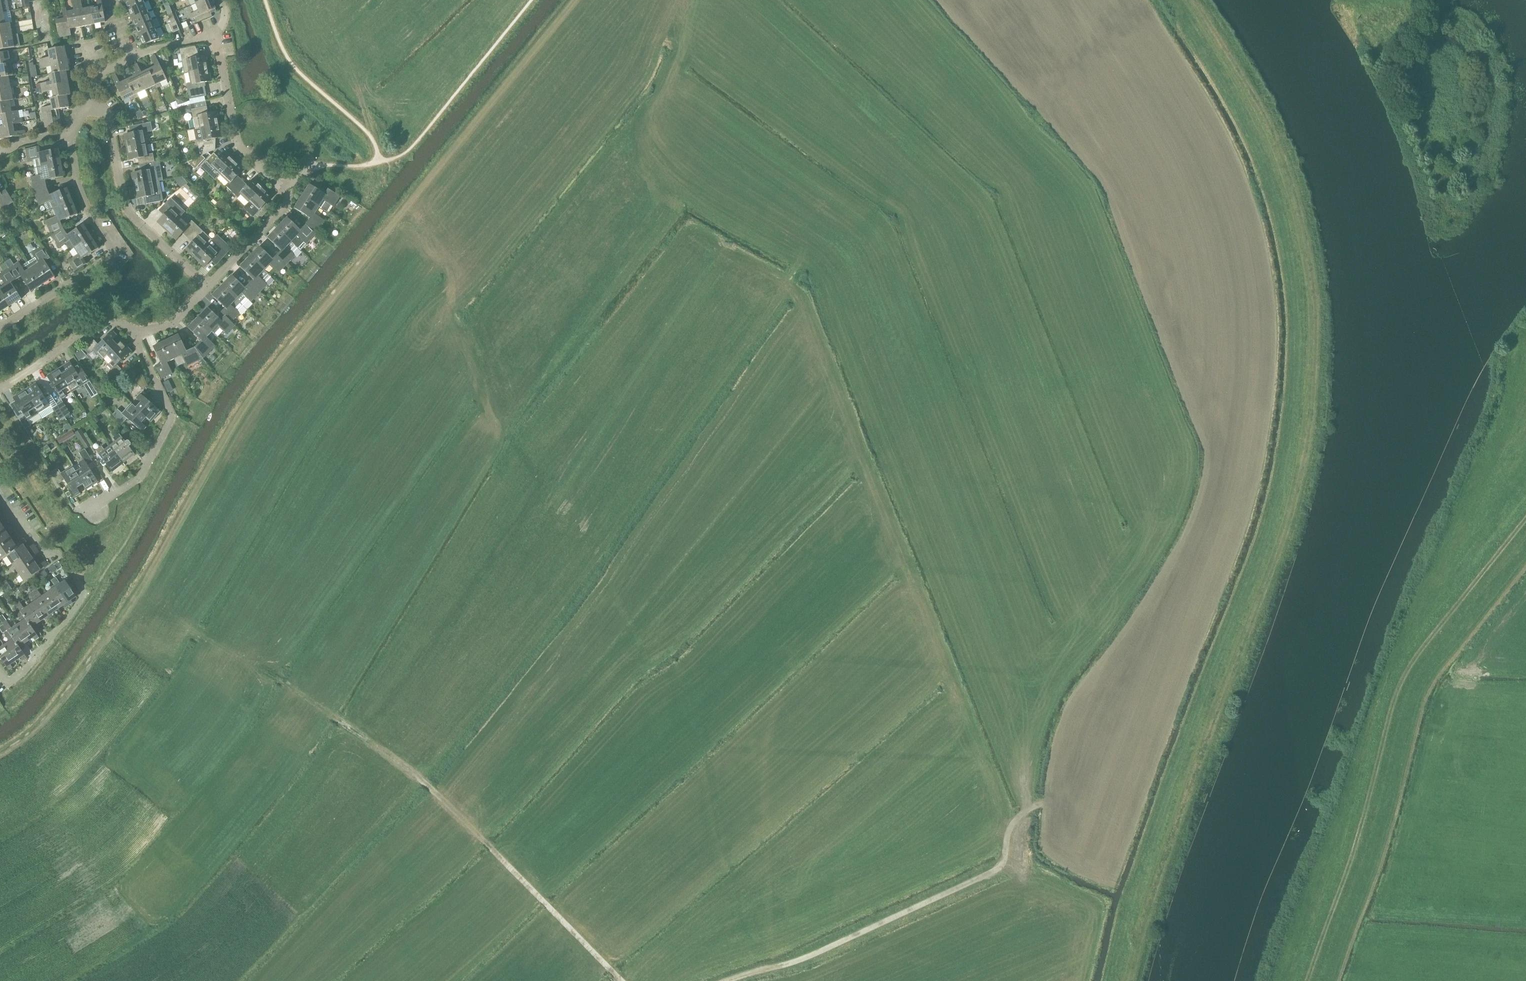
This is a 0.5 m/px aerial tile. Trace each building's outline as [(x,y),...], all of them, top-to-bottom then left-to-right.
[(66,12),(69,29),(69,28),(81,26),(76,0),(75,0),(72,1),(74,10),(66,12)] [(81,26),(93,24),(90,7),(83,9),(81,0),(76,0),(81,26)] [(90,7),(93,24),(105,21),(101,0),(96,0),(97,6),(90,7)] [(124,0),(126,5),(122,7),(123,11),(144,2),(144,0),(124,0)] [(196,3),(199,10),(190,14),(191,18),(216,8),(213,0),(204,0),(196,3)] [(144,2),(123,11),(125,14),(129,12),(132,18),(148,11),(144,2)] [(167,14),(171,12),(168,3),(163,5),(167,14)] [(66,12),(65,8),(62,9),(64,16),(55,17),(59,37),(71,35),(69,28),(69,29),(66,12)] [(148,11),(132,18),(134,23),(130,25),(131,29),(152,20),(148,11)] [(171,23),(175,21),(171,12),(167,14),(171,23)] [(152,20),(131,29),(133,32),(137,30),(139,36),(156,29),(152,20)] [(179,30),(175,21),(171,23),(169,24),(173,33),(179,30)] [(12,35),(10,23),(6,24),(0,25),(0,37),(12,35)] [(156,29),(139,36),(141,42),(137,43),(138,47),(160,38),(156,29)] [(0,37),(0,50),(15,47),(20,46),(18,34),(12,35),(0,37)] [(188,72),(207,69),(205,56),(197,57),(195,46),(180,49),(180,53),(177,54),(179,63),(182,62),(184,73),(188,72)] [(39,59),(40,63),(67,59),(64,47),(48,50),(49,57),(39,59)] [(10,63),(9,57),(12,56),(11,51),(0,53),(0,66),(10,63)] [(154,66),(148,69),(155,85),(156,87),(161,85),(160,82),(166,79),(155,55),(150,57),(154,66)] [(51,66),(52,73),(53,73),(66,71),(69,70),(67,59),(40,63),(41,68),(51,66)] [(11,76),(16,75),(15,70),(12,70),(10,63),(0,66),(0,78),(11,76)] [(34,66),(33,63),(28,63),(30,72),(36,71),(36,65),(34,66)] [(137,63),(133,66),(145,90),(155,85),(148,69),(141,72),(137,63)] [(133,76),(126,80),(135,98),(139,96),(138,93),(145,90),(133,66),(129,67),(133,76)] [(210,81),(207,69),(188,72),(190,83),(186,84),(189,99),(204,97),(204,96),(202,85),(205,85),(204,82),(210,81)] [(40,83),(41,88),(68,83),(66,71),(53,73),(52,73),(49,74),(50,81),(40,83)] [(135,98),(126,80),(119,83),(115,74),(111,76),(123,100),(129,97),(131,100),(135,98)] [(11,76),(0,78),(0,90),(11,88),(9,81),(12,80),(11,76)] [(52,90),(54,97),(67,95),(70,95),(68,83),(41,88),(42,92),(52,90)] [(9,101),(16,99),(15,94),(12,95),(11,88),(0,90),(0,102),(9,100),(9,101)] [(50,98),(52,106),(41,107),(42,112),(58,109),(69,107),(67,95),(54,97),(50,98)] [(14,111),(13,107),(10,107),(9,101),(9,100),(0,102),(0,115),(14,111)] [(200,128),(218,124),(216,112),(204,114),(203,108),(206,107),(205,102),(190,104),(191,107),(192,112),(193,118),(195,130),(200,129),(200,128)] [(42,112),(45,127),(61,124),(58,109),(42,112)] [(2,119),(4,126),(16,124),(23,122),(22,117),(19,118),(17,111),(14,111),(0,115),(0,119),(2,119)] [(125,135),(127,147),(145,144),(143,133),(148,132),(146,123),(134,126),(136,133),(125,135)] [(4,126),(0,127),(0,140),(25,134),(24,130),(17,131),(16,124),(4,126)] [(221,137),(218,124),(200,128),(200,129),(195,130),(196,140),(199,156),(214,149),(213,142),(214,141),(214,138),(221,137)] [(141,158),(142,164),(154,162),(152,154),(147,155),(145,144),(127,147),(130,160),(141,158)] [(28,162),(33,161),(35,169),(61,163),(58,150),(40,153),(39,147),(25,150),(28,162)] [(215,181),(221,174),(234,161),(224,152),(217,160),(211,155),(202,164),(209,170),(207,173),(215,181)] [(154,162),(142,164),(143,171),(132,174),(135,186),(153,182),(163,180),(159,161),(154,162)] [(232,192),(241,183),(236,178),(243,170),(234,161),(221,174),(229,182),(225,186),(232,192)] [(187,162),(180,165),(187,171),(192,167),(187,162)] [(31,177),(34,193),(47,189),(46,187),(45,181),(64,178),(61,163),(35,169),(36,176),(31,177)] [(250,201),(250,202),(263,188),(253,179),(245,187),(241,183),(232,192),(238,198),(242,194),(250,201)] [(153,182),(135,186),(137,198),(148,196),(149,203),(162,201),(160,192),(155,193),(153,182)] [(188,184),(184,188),(196,199),(200,195),(188,184)] [(309,184),(302,196),(319,206),(319,207),(326,212),(331,205),(334,207),(340,196),(328,188),(325,194),(309,184)] [(256,215),(260,219),(269,210),(264,205),(271,197),(263,188),(250,202),(250,201),(243,208),(253,217),(256,215)] [(47,189),(34,193),(39,206),(44,204),(47,212),(53,210),(72,202),(67,189),(50,196),(47,189)] [(4,208),(14,201),(7,190),(0,194),(0,193),(0,203),(4,208)] [(314,214),(319,207),(319,206),(302,196),(294,208),(309,218),(306,224),(317,233),(325,220),(314,214)] [(167,230),(180,217),(184,213),(169,199),(160,208),(166,214),(158,221),(167,230)] [(72,202),(53,210),(56,217),(45,221),(51,236),(64,229),(63,228),(61,222),(78,215),(72,202)] [(189,236),(198,227),(192,221),(188,225),(180,217),(167,230),(176,239),(184,231),(189,236)] [(288,217),(278,228),(299,248),(301,250),(317,233),(306,224),(301,230),(288,217)] [(70,251),(74,248),(92,236),(83,224),(67,235),(64,229),(51,236),(59,248),(65,243),(70,251)] [(196,258),(212,241),(204,232),(198,227),(189,236),(194,241),(187,249),(196,258)] [(281,250),(278,255),(287,264),(295,255),(293,253),(298,248),(299,248),(278,228),(268,237),(281,250)] [(92,236),(74,248),(78,254),(68,261),(75,271),(87,263),(84,258),(99,248),(92,236)] [(212,241),(196,258),(205,266),(213,258),(218,263),(227,254),(220,248),(212,241)] [(36,258),(29,262),(44,285),(56,277),(46,262),(51,258),(43,246),(32,253),(36,258)] [(260,246),(250,256),(264,270),(270,265),(278,272),(287,264),(278,255),(273,259),(260,246)] [(250,284),(260,293),(268,284),(265,282),(270,276),(264,270),(250,256),(240,266),(254,280),(250,284)] [(10,260),(5,263),(9,268),(16,279),(21,276),(32,293),(44,285),(29,262),(22,266),(19,261),(14,265),(10,260)] [(9,268),(0,274),(0,276),(6,284),(0,288),(0,291),(10,307),(22,299),(11,282),(16,279),(9,268)] [(222,285),(243,305),(249,299),(251,302),(260,293),(250,284),(246,288),(232,275),(222,285)] [(238,311),(243,305),(222,285),(213,295),(226,308),(222,313),(225,316),(232,321),(240,313),(238,311)] [(0,291),(0,313),(10,307),(0,291)] [(208,308),(198,318),(212,331),(218,336),(223,330),(227,334),(236,325),(232,321),(225,316),(221,320),(208,308)] [(195,347),(203,358),(204,358),(216,346),(206,337),(212,331),(198,318),(189,328),(202,340),(195,347)] [(102,360),(123,341),(123,340),(118,345),(113,340),(118,335),(114,330),(99,344),(94,340),(84,349),(89,354),(93,350),(102,360)] [(179,334),(165,340),(174,359),(178,367),(186,363),(187,366),(203,358),(195,347),(187,351),(179,334)] [(168,362),(174,359),(165,340),(153,346),(161,363),(156,366),(161,378),(173,373),(168,362)] [(132,350),(123,341),(102,360),(103,360),(108,355),(113,360),(107,365),(111,369),(107,373),(112,379),(122,369),(117,364),(132,350)] [(59,368),(58,369),(70,386),(69,386),(72,392),(84,385),(88,390),(94,386),(79,362),(74,366),(71,361),(59,368)] [(69,386),(58,369),(47,376),(62,399),(67,396),(63,390),(69,386)] [(134,381),(144,390),(148,386),(143,374),(139,376),(134,381)] [(24,390),(39,413),(51,406),(36,382),(25,389),(24,390)] [(39,413),(24,390),(13,397),(23,414),(18,418),(25,429),(31,425),(28,420),(39,413)] [(132,403),(131,403),(151,421),(160,411),(141,393),(137,397),(142,402),(137,407),(132,403)] [(63,401),(58,405),(65,416),(71,413),(63,401)] [(151,421),(131,403),(123,413),(118,408),(113,414),(121,425),(127,418),(142,431),(146,426),(141,422),(146,417),(150,422),(151,421)] [(59,420),(65,416),(58,405),(52,408),(59,420)] [(80,428),(74,431),(85,448),(91,444),(80,428)] [(124,429),(120,432),(125,439),(130,436),(124,429)] [(110,445),(124,462),(135,454),(129,446),(130,445),(131,443),(129,440),(127,440),(126,441),(119,432),(112,437),(115,441),(110,445)] [(57,439),(60,444),(65,441),(62,436),(57,439)] [(124,462),(110,445),(105,449),(102,446),(96,450),(102,459),(100,461),(100,463),(102,466),(104,466),(106,464),(112,471),(124,462)] [(83,468),(77,472),(87,489),(99,482),(88,465),(94,462),(86,450),(80,453),(84,460),(79,462),(83,468)] [(87,489),(77,472),(73,467),(62,474),(58,468),(52,472),(59,484),(65,480),(75,497),(81,493),(77,488),(83,484),(87,489)] [(6,556),(22,545),(20,541),(12,546),(6,537),(14,532),(8,523),(1,528),(0,527),(0,560),(6,556)] [(6,556),(12,564),(35,548),(33,544),(25,549),(22,545),(6,556)] [(35,548),(12,564),(18,573),(34,562),(31,557),(38,552),(35,548)] [(34,562),(18,573),(23,581),(47,565),(44,561),(37,566),(34,562)] [(53,564),(47,568),(50,573),(56,569),(53,564)] [(44,570),(38,575),(41,579),(47,575),(44,570)] [(58,582),(55,585),(69,605),(72,602),(71,600),(76,596),(65,580),(60,584),(58,582)] [(21,592),(27,588),(24,584),(18,589),(21,592)] [(52,589),(47,593),(58,608),(63,605),(65,608),(69,605),(55,585),(51,587),(52,589)] [(53,612),(58,608),(47,593),(42,596),(37,589),(33,592),(51,617),(55,615),(53,612)] [(47,620),(51,617),(33,592),(29,594),(34,602),(29,605),(40,621),(45,618),(47,620)] [(35,624),(40,621),(29,605),(24,609),(19,601),(15,604),(39,637),(34,629),(37,627),(35,624)] [(34,640),(39,637),(15,604),(20,612),(16,614),(22,622),(17,625),(28,641),(33,638),(34,640)] [(23,644),(28,641),(17,625),(11,629),(6,621),(2,624),(26,657),(21,650),(25,647),(23,644)] [(21,660),(26,657),(2,624),(7,632),(3,634),(9,642),(4,645),(15,661),(19,658),(21,660)] [(15,661),(4,645),(0,648),(0,659),(8,670),(11,668),(9,665),(15,661)]
